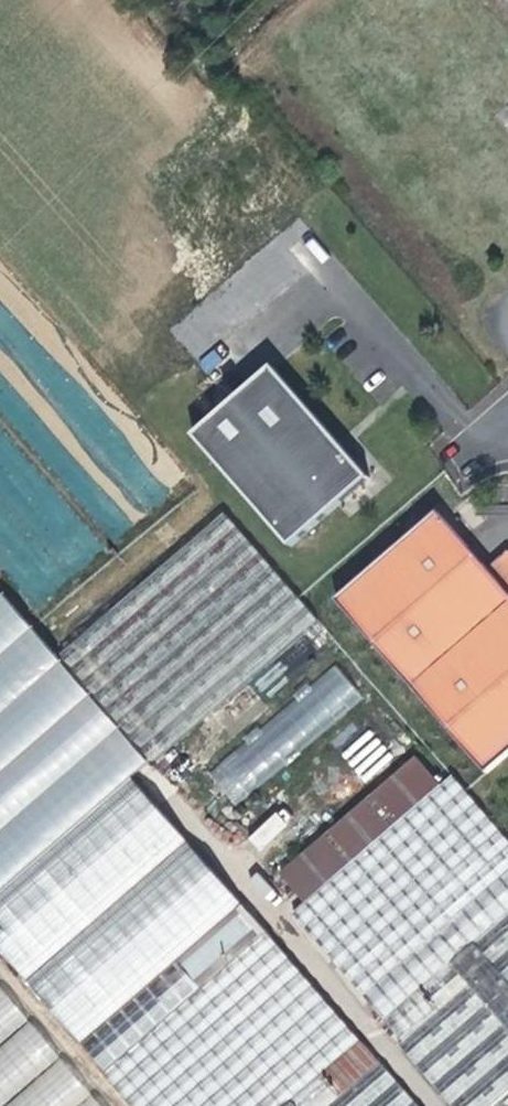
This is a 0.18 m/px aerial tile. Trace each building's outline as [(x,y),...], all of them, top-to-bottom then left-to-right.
[(494,118),(507,132),(507,108),(506,106),(494,118)] [(369,478),(338,442),(272,367),(193,436),(290,548),(338,507),(369,478)] [(507,551),(488,569),(437,512),(335,600),(487,773),(507,755),(507,551)] [(132,777),(148,762),(152,765),(317,622),(224,514),(59,657),(63,662),(56,668),(3,606),(0,609),(0,945),(113,1072),(106,1079),(129,1105),(419,1105),(132,777)] [(335,664),(206,772),(234,806),(363,698),(335,664)] [(249,695),(224,717),(232,727),(258,705),(249,695)] [(232,727),(224,717),(211,728),(219,738),(232,727)] [(344,753),(362,773),(387,752),(369,731),(344,753)] [(465,792),(452,777),(438,789),(414,763),(278,880),(302,908),(293,916),(408,1049),(404,1052),(450,1105),(494,1105),(507,1093),(507,842),(465,792)] [(279,808),(247,837),(259,850),(291,820),(279,808)] [(0,987),(0,1105),(99,1105),(0,987)]
